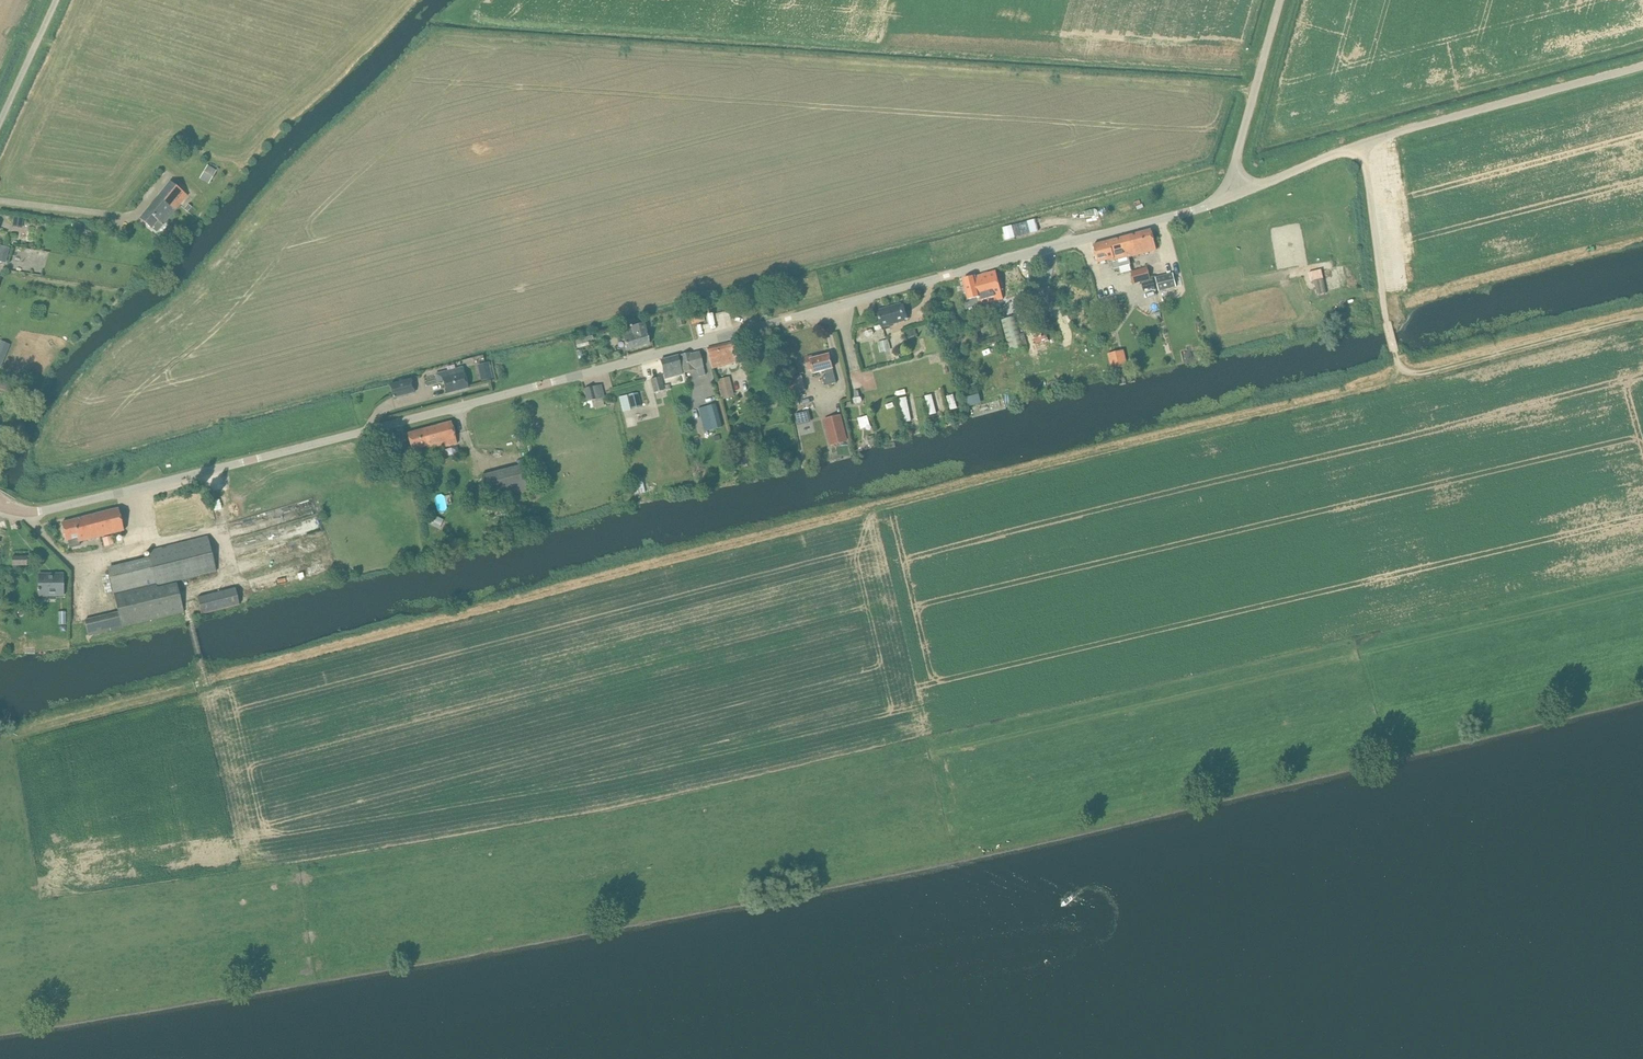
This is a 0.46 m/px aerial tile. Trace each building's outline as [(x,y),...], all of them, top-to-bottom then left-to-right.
[(203,175),(211,180),(216,170),(208,166),(203,175)] [(140,219),(151,228),(158,221),(163,225),(187,195),(170,181),(140,219)] [(14,216),(13,226),(22,227),(23,218),(14,216)] [(1036,219),(1003,228),(1006,240),(1039,231),(1036,219)] [(1156,250),(1154,240),(1151,230),(1122,237),(1127,257),(1156,250)] [(1112,262),(1127,257),(1122,237),(1093,245),(1098,263),(1111,259),(1112,262)] [(7,254),(15,256),(17,249),(8,246),(7,254)] [(38,251),(35,260),(46,263),(48,254),(38,251)] [(1129,273),(1133,285),(1149,281),(1146,268),(1129,273)] [(1325,269),(1309,273),(1310,281),(1327,277),(1325,269)] [(963,280),(965,286),(966,291),(971,308),(1003,300),(998,282),(996,272),(975,277),(963,280)] [(1159,292),(1177,288),(1173,274),(1155,279),(1159,292)] [(880,321),(881,324),(905,318),(904,315),(901,304),(877,311),(880,321)] [(705,321),(703,312),(690,315),(692,324),(705,321)] [(1009,353),(1025,348),(1016,316),(1000,321),(1009,353)] [(678,327),(685,326),(683,318),(676,319),(678,327)] [(650,344),(647,333),(644,324),(621,330),(624,340),(627,350),(650,344)] [(915,329),(906,332),(907,338),(917,335),(915,329)] [(593,336),(575,341),(576,345),(588,342),(588,341),(594,339),(593,336)] [(888,340),(877,342),(880,352),(890,350),(888,340)] [(732,342),(707,348),(710,359),(712,367),(723,364),(722,360),(736,357),(735,353),(732,342)] [(859,348),(863,361),(876,357),(872,345),(859,348)] [(693,368),(696,367),(699,377),(705,375),(702,363),(699,352),(690,354),(690,353),(680,355),(684,372),(693,370),(693,368)] [(1119,352),(1108,355),(1111,364),(1122,362),(1119,352)] [(832,365),(829,354),(819,357),(818,354),(806,357),(809,369),(813,369),(814,374),(826,371),(827,376),(822,377),(824,387),(836,384),(832,365)] [(683,374),(681,366),(678,356),(660,360),(665,379),(683,374)] [(468,388),(465,377),(463,369),(449,372),(450,376),(442,378),(444,383),(446,394),(468,388)] [(791,395),(806,391),(801,375),(787,379),(791,395)] [(654,394),(664,391),(660,377),(651,379),(654,394)] [(721,400),(723,399),(734,396),(729,377),(716,380),(721,400)] [(390,386),(391,390),(393,398),(414,393),(411,380),(390,386)] [(584,389),(587,399),(587,401),(603,397),(600,385),(584,389)] [(628,395),(631,405),(631,409),(641,406),(638,393),(628,395)] [(627,395),(619,397),(623,412),(631,409),(627,395)] [(981,405),(978,397),(966,400),(969,408),(981,405)] [(698,409),(704,432),(721,427),(715,404),(698,409)] [(809,411),(795,414),(797,425),(811,422),(809,411)] [(823,420),(830,446),(848,442),(841,415),(823,420)] [(451,422),(407,433),(410,444),(412,450),(426,447),(427,453),(457,446),(454,432),(451,422)] [(746,455),(736,458),(738,466),(748,464),(746,455)] [(523,464),(480,475),(488,507),(507,502),(509,508),(514,506),(512,500),(532,495),(523,464)] [(630,477),(632,484),(635,497),(645,494),(642,482),(641,475),(630,477)] [(69,547),(76,546),(79,545),(79,542),(124,531),(119,509),(61,523),(66,541),(68,541),(69,547)] [(433,514),(428,524),(439,529),(444,520),(433,514)] [(112,535),(102,538),(104,547),(114,545),(112,535)] [(84,621),(85,623),(88,636),(123,628),(122,627),(184,612),(176,581),(217,571),(208,537),(149,551),(151,560),(108,570),(119,612),(84,621)] [(27,565),(27,557),(12,557),(12,566),(27,565)] [(63,596),(63,585),(63,574),(39,575),(39,586),(39,597),(42,597),(42,600),(56,600),(56,596),(63,596)] [(239,605),(238,602),(236,588),(196,598),(201,615),(239,605)]
